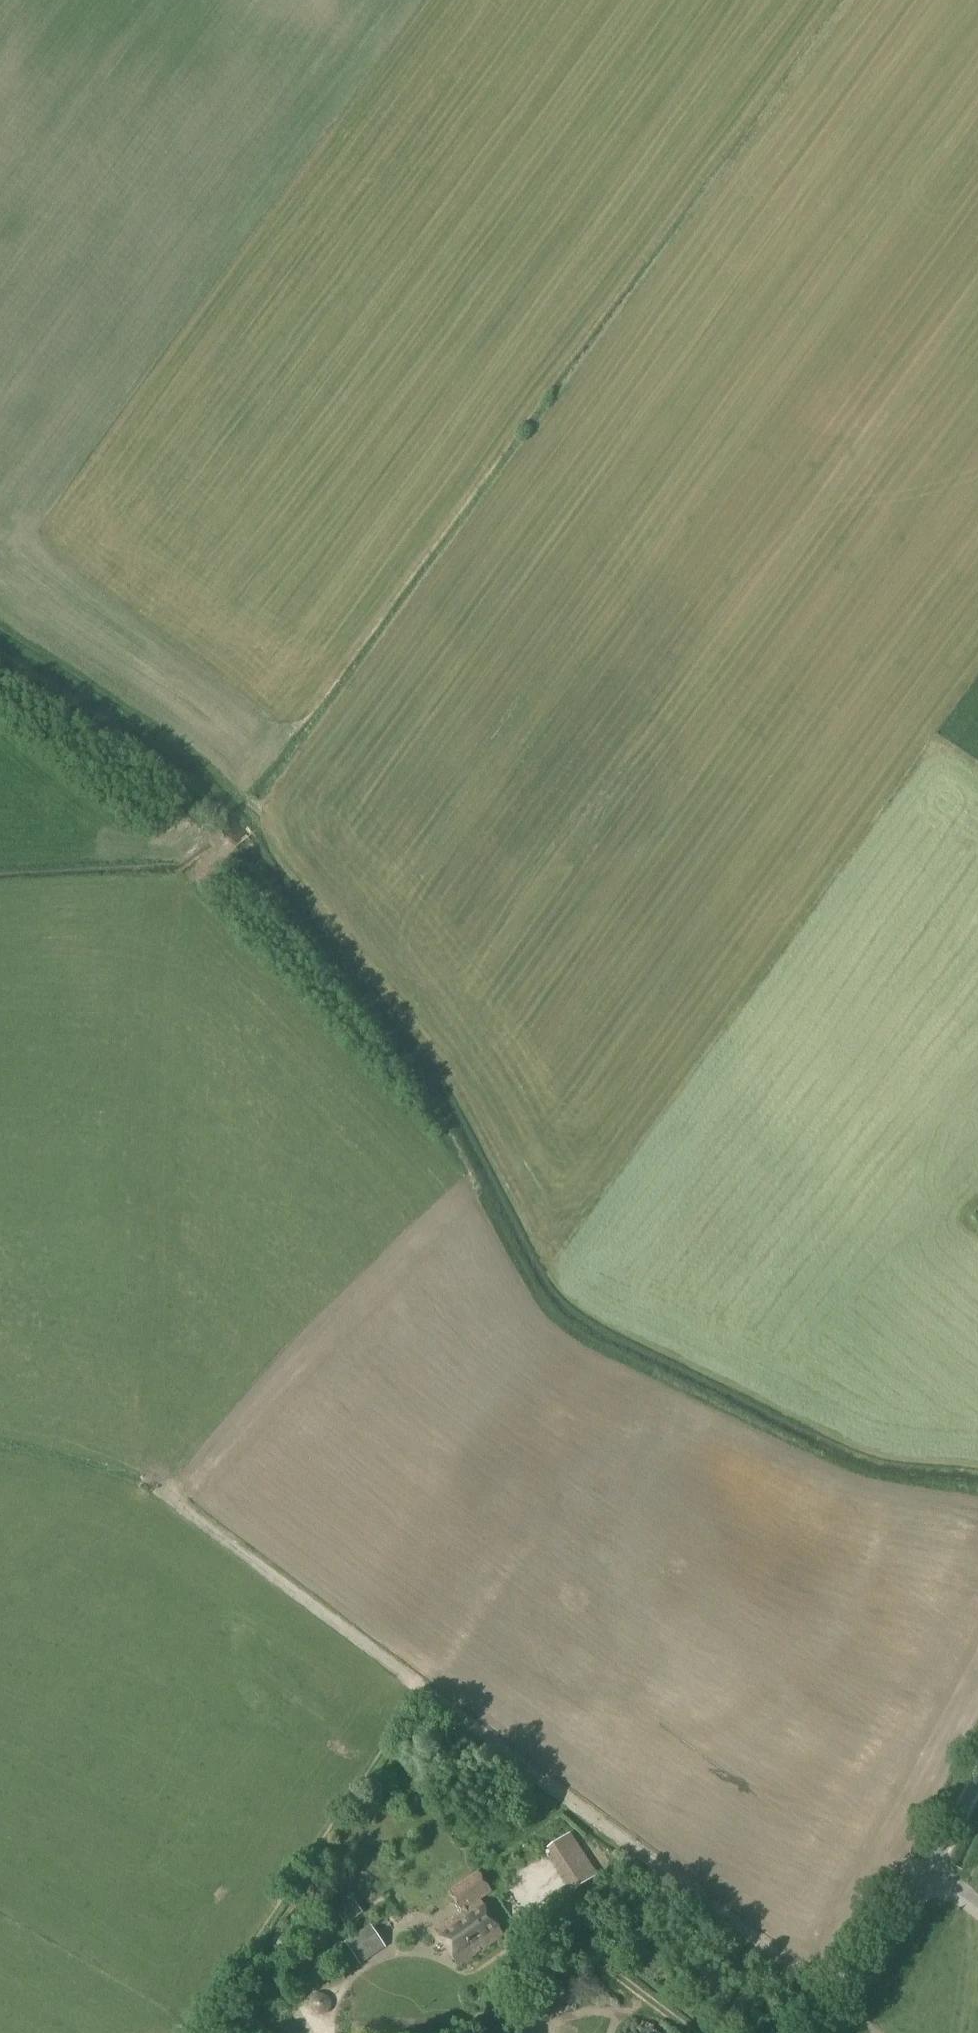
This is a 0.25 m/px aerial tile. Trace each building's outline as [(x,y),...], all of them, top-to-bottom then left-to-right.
[(599,1875),(571,1833),(551,1846),(579,1888),(599,1875)] [(437,1929),(459,1965),(505,1935),(482,1899),(493,1892),(480,1871),(450,1891),(463,1912),(437,1929)] [(338,1915),(346,1927),(365,1913),(357,1902),(338,1915)] [(313,1935),(319,1944),(340,1930),(333,1921),(313,1935)] [(345,1942),(361,1965),(388,1947),(372,1924),(345,1942)]
